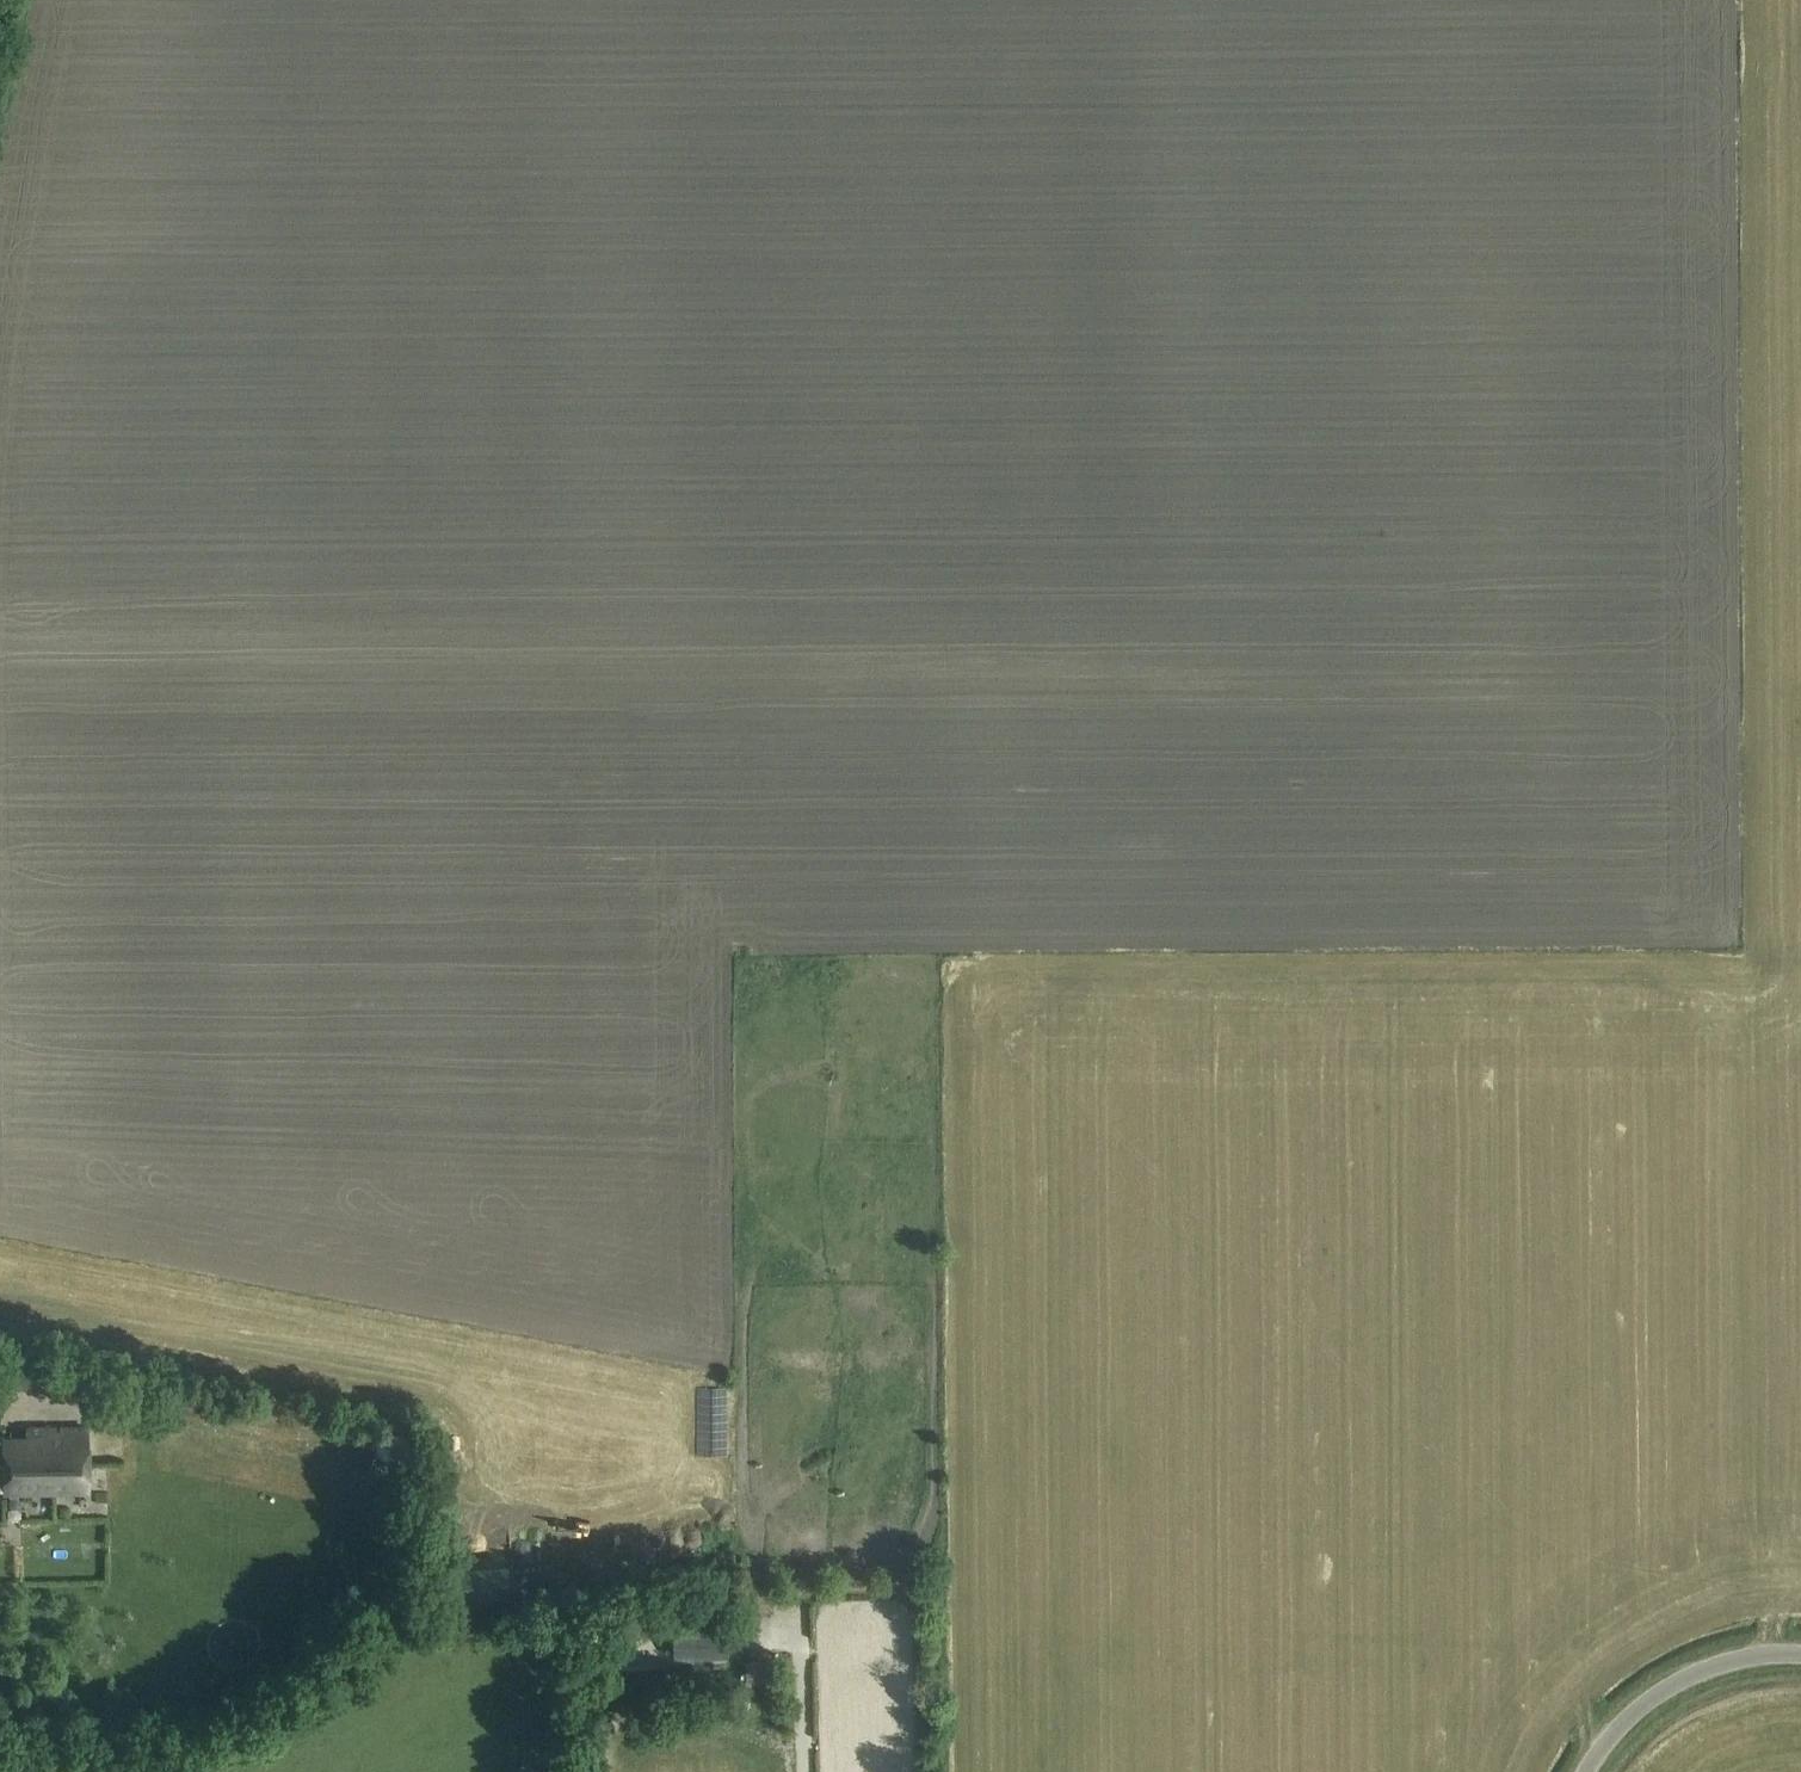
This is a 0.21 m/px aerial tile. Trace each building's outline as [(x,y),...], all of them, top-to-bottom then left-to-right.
[(87,1426),(27,1427),(27,1436),(0,1437),(0,1487),(5,1487),(5,1492),(88,1492),(87,1426)] [(675,1624),(676,1657),(729,1656),(729,1624),(675,1624)]
